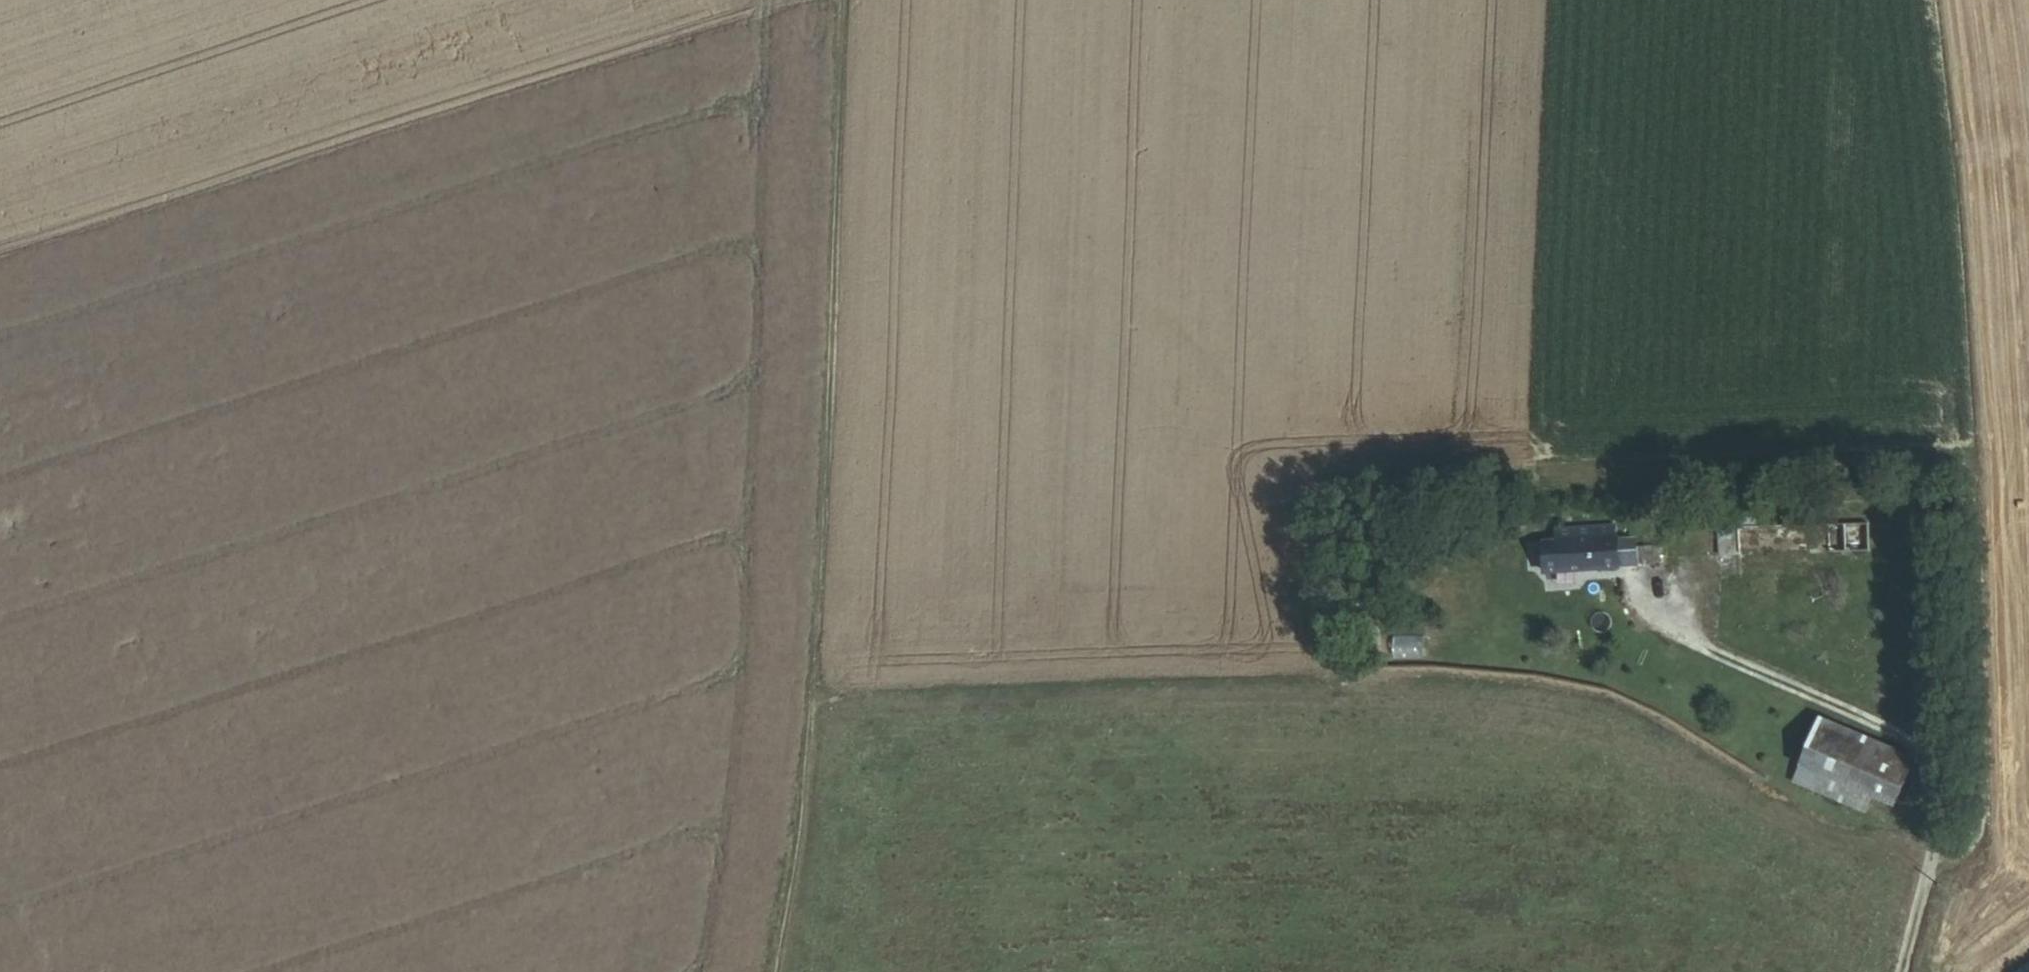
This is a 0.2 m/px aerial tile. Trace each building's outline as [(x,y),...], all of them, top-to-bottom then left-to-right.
[(1742,527),(1762,526),(1762,514),(1741,515),(1742,527)] [(1546,571),(1662,564),(1661,547),(1639,548),(1638,541),(1619,542),(1619,527),(1557,531),(1557,541),(1545,542),(1545,547),(1534,548),(1535,566),(1545,566),(1546,571)] [(1722,555),(1742,555),(1742,527),(1721,527),(1722,555)] [(1900,804),(1917,760),(1821,720),(1805,763),(1877,794),(1900,804)] [(1869,813),(1877,794),(1805,763),(1797,782),(1869,813)]
